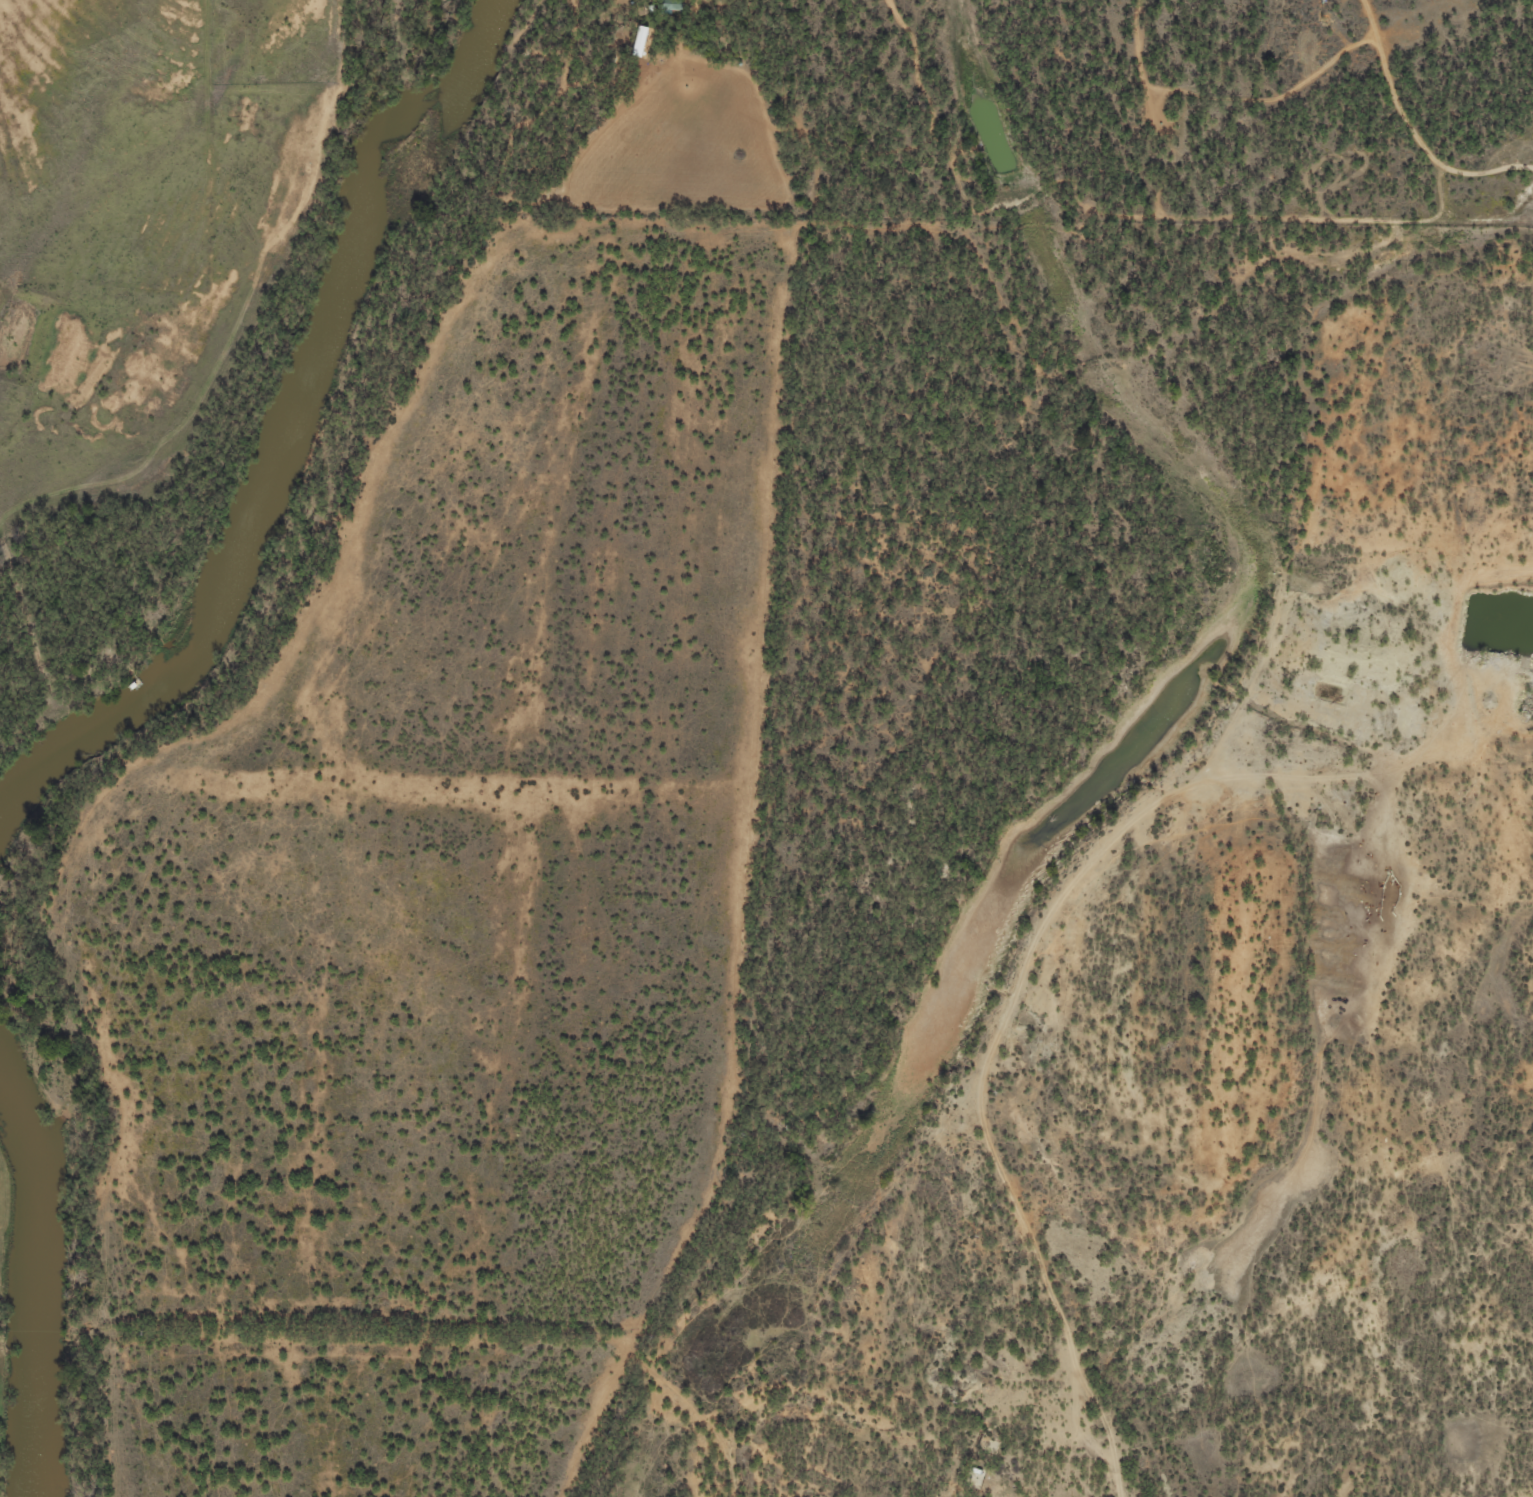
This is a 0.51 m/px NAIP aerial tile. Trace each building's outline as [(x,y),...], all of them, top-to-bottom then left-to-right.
[(646,56),(650,26),(640,25),(636,55),(646,56)]
